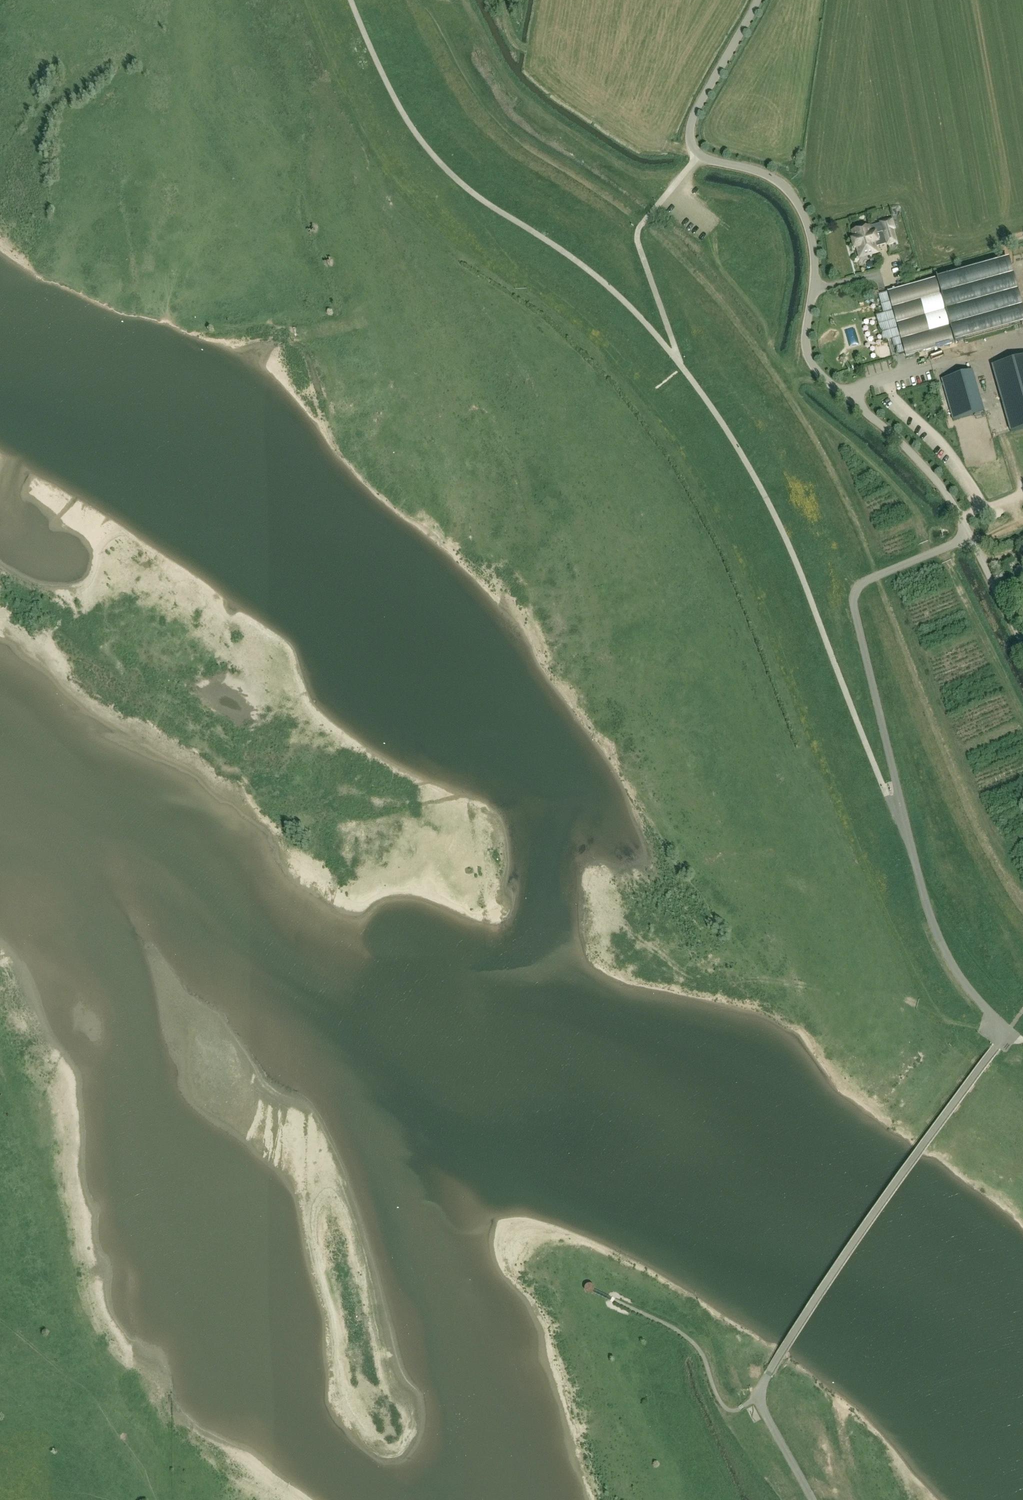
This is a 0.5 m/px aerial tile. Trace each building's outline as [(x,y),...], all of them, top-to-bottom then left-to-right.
[(877,253),(874,243),(885,240),(887,245),(896,243),(892,230),(894,229),(892,221),(890,221),(889,220),(881,223),(881,224),(870,227),(852,232),(855,240),(852,240),(854,249),(857,248),(860,258),(877,253)] [(1022,323),(1005,260),(937,278),(937,277),(936,277),(936,278),(925,282),(888,292),(900,337),(905,353),(906,356),(955,343),(955,344),(956,344),(955,342),(1022,323)] [(879,357),(888,356),(886,348),(878,350),(879,357)] [(993,365),(1011,432),(1022,429),(1022,357),(993,365)] [(973,370),(942,379),(953,420),(985,411),(973,370)] [(915,386),(926,385),(925,376),(913,378),(915,386)] [(1014,572),(1017,577),(1022,574),(1022,568),(1014,572)] [(1017,604),(1022,601),(1022,595),(1018,584),(1010,588),(1017,604)] [(352,818),(352,810),(342,810),(342,818),(352,818)] [(585,1289),(586,1291),(587,1292),(588,1293),(590,1294),(591,1294),(593,1293),(594,1292),(595,1290),(595,1289),(595,1287),(594,1286),(593,1285),(591,1284),(590,1284),(588,1284),(587,1285),(586,1286),(585,1288),(585,1289)]
